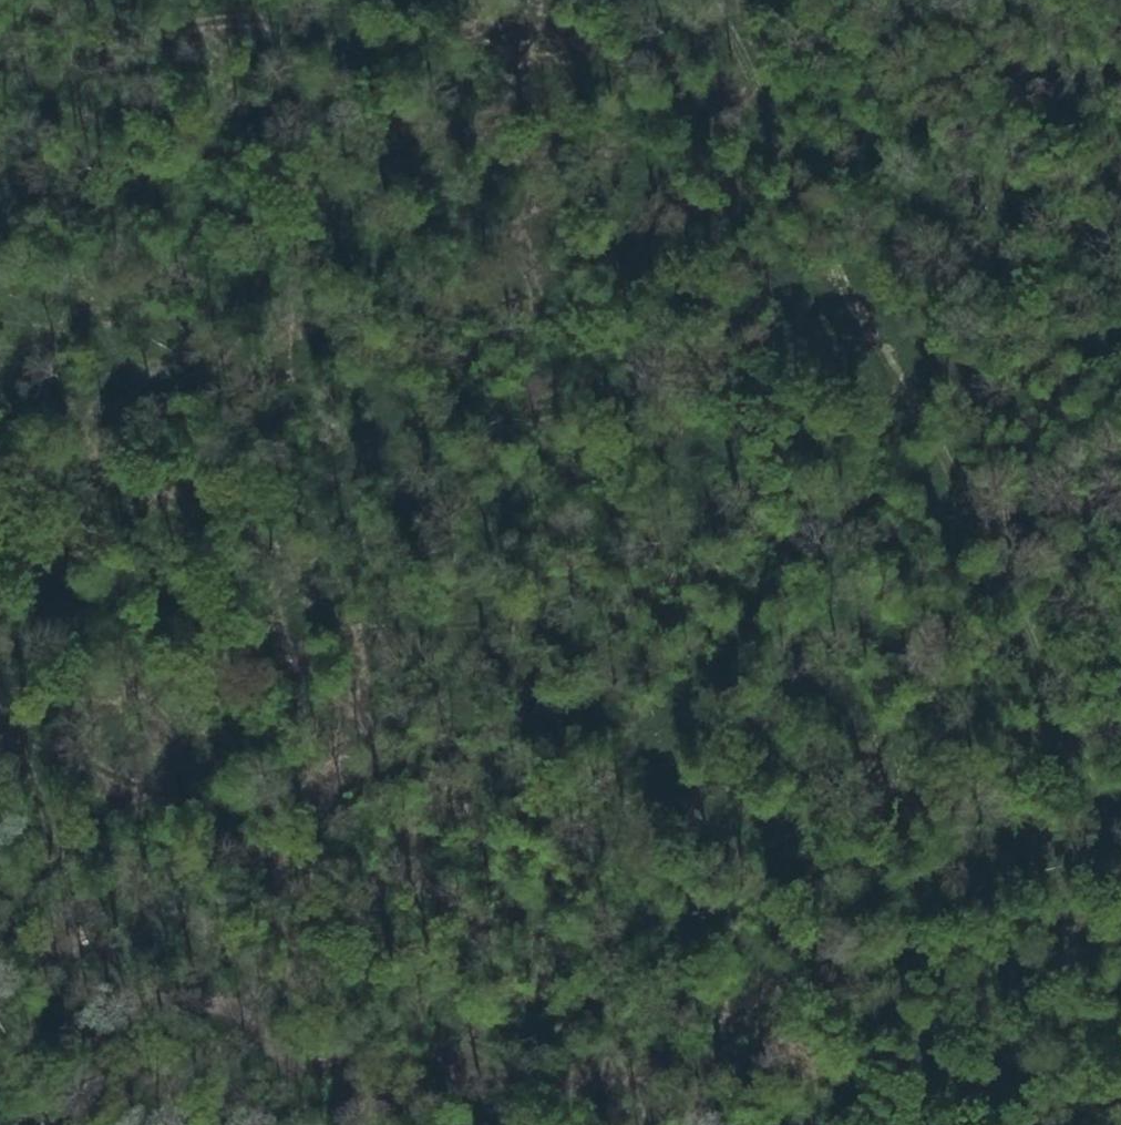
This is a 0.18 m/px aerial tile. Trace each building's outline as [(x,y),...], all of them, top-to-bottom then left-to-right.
[(56,957),(73,957),(72,932),(56,932),(56,957)]
